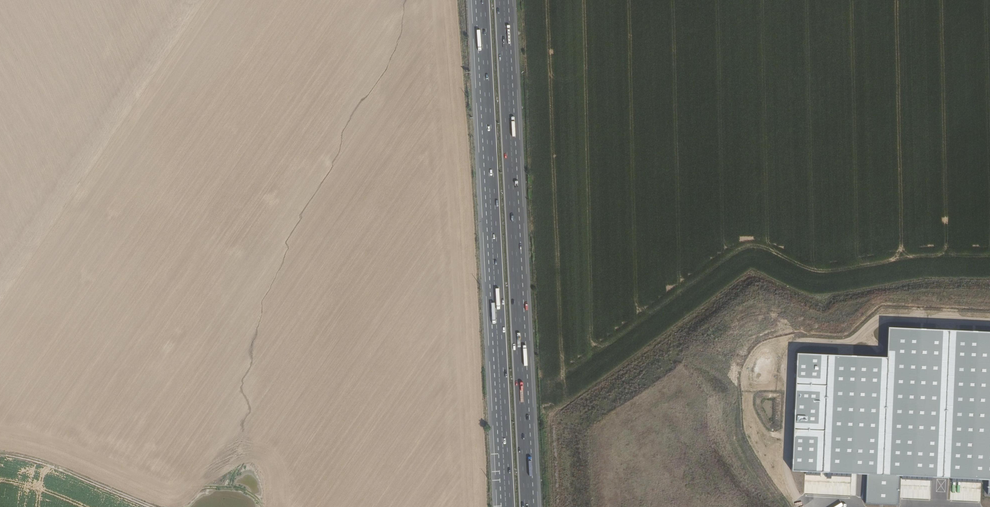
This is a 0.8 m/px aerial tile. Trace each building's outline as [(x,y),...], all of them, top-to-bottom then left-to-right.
[(791,470),(866,473),(865,503),(897,505),(898,476),(987,480),(986,494),(989,494),(989,331),(887,326),(886,357),(796,353),(791,470)]
